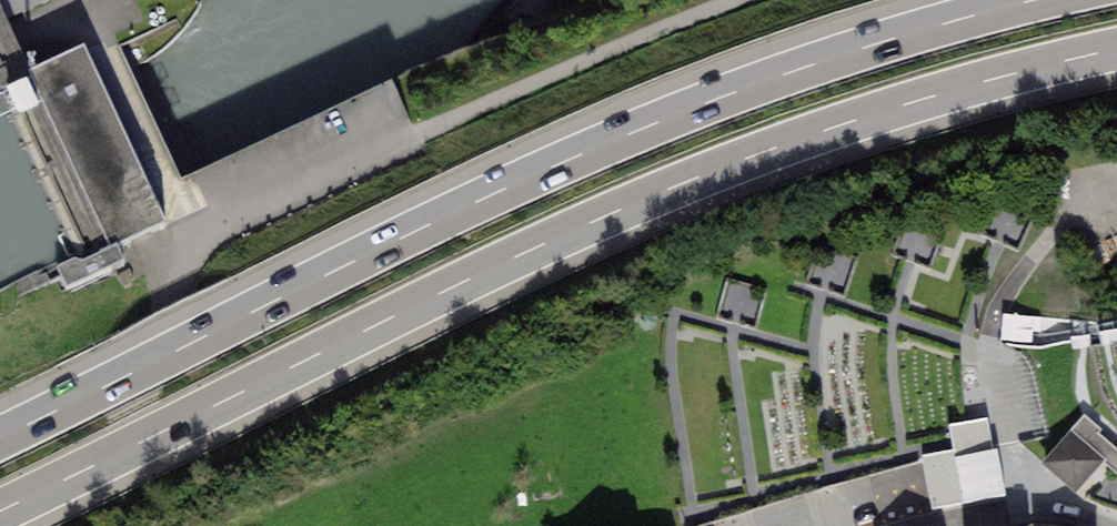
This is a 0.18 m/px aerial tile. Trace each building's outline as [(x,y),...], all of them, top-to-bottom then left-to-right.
[(163,228),(81,51),(26,76),(108,253),(117,250),(163,228)] [(65,292),(124,266),(117,250),(108,253),(81,266),(75,263),(65,268),(67,272),(58,276),(65,292)] [(1040,462),(1074,493),(1104,459),(1116,470),(1116,449),(1099,433),(1102,429),(1083,413),(1040,462)]
